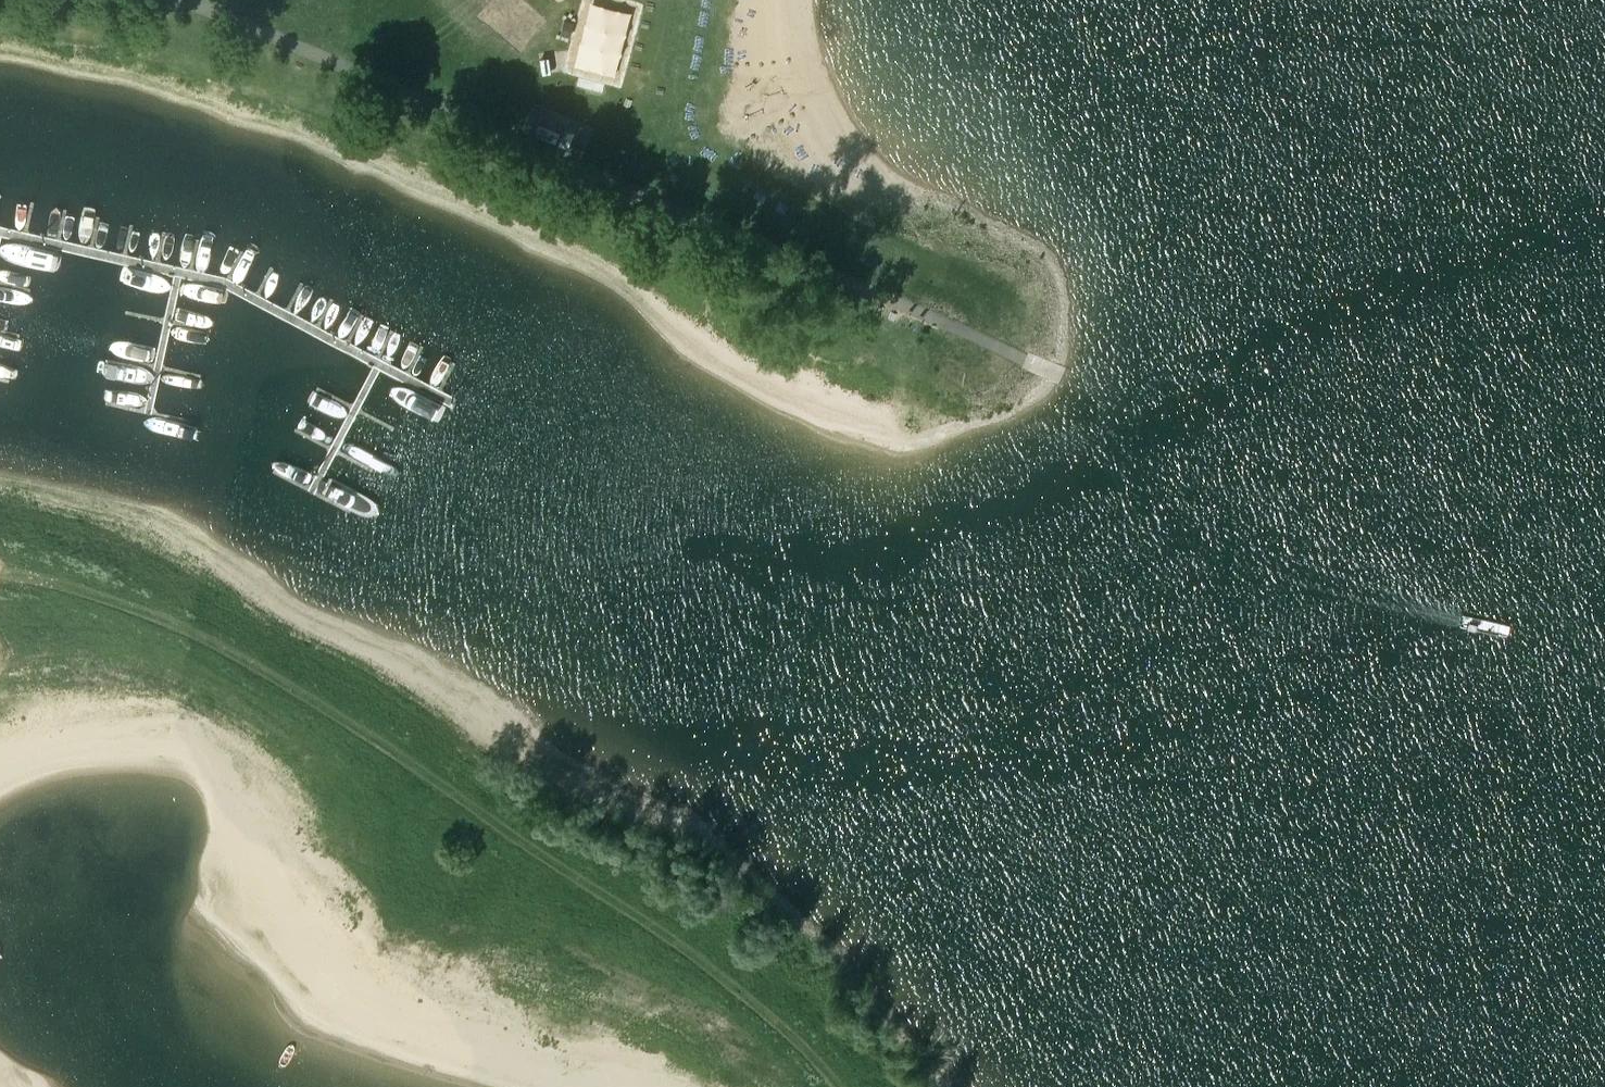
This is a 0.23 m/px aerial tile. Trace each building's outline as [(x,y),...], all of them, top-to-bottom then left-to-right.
[(620,70),(628,7),(584,1),(576,65),(620,70)] [(578,150),(589,124),(534,100),(522,126),(578,150)]
